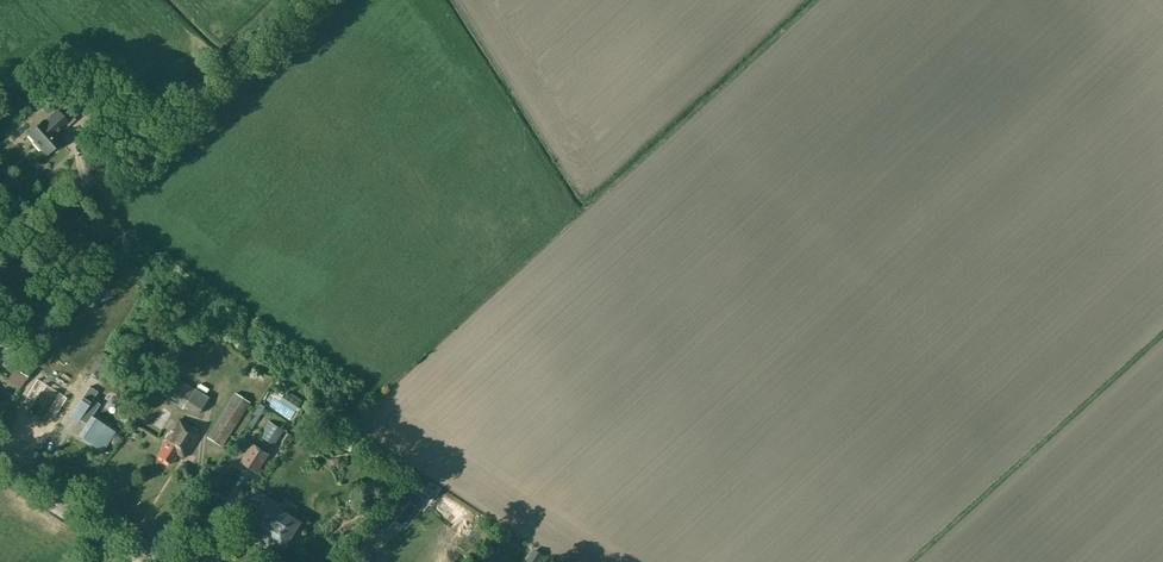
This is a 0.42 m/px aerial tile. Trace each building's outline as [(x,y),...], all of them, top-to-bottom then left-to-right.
[(57,110),(44,122),(43,121),(28,133),(35,141),(33,142),(40,150),(42,148),(47,154),(61,141),(56,135),(60,131),(59,130),(68,122),(57,110)] [(93,283),(82,299),(92,305),(103,289),(93,283)] [(191,330),(186,341),(196,346),(202,336),(191,330)] [(6,381),(19,389),(30,371),(15,362),(10,369),(12,371),(6,381)] [(198,415),(209,398),(195,389),(168,372),(156,391),(183,408),(184,406),(198,415)] [(53,400),(58,392),(48,386),(43,393),(40,391),(29,409),(43,418),(54,400),(53,400)] [(236,393),(208,437),(222,446),(250,402),(236,393)] [(69,416),(77,422),(79,419),(86,424),(78,436),(100,450),(113,430),(84,411),(90,402),(82,397),(69,416)] [(164,428),(168,418),(162,415),(157,425),(164,428)] [(170,464),(177,453),(184,457),(199,434),(191,429),(192,428),(178,419),(160,448),(162,449),(157,456),(170,464)] [(263,438),(274,445),(283,431),(272,424),(263,438)] [(241,462),(256,471),(268,453),(253,444),(241,462)] [(424,502),(434,491),(418,477),(409,487),(424,502)] [(298,523),(277,509),(279,506),(253,489),(246,500),(259,508),(254,516),(256,517),(251,525),(283,546),(288,538),(290,539),(295,532),(293,531),(298,523)] [(378,560),(364,550),(359,558),(357,557),(353,561),(377,561),(378,560)]
